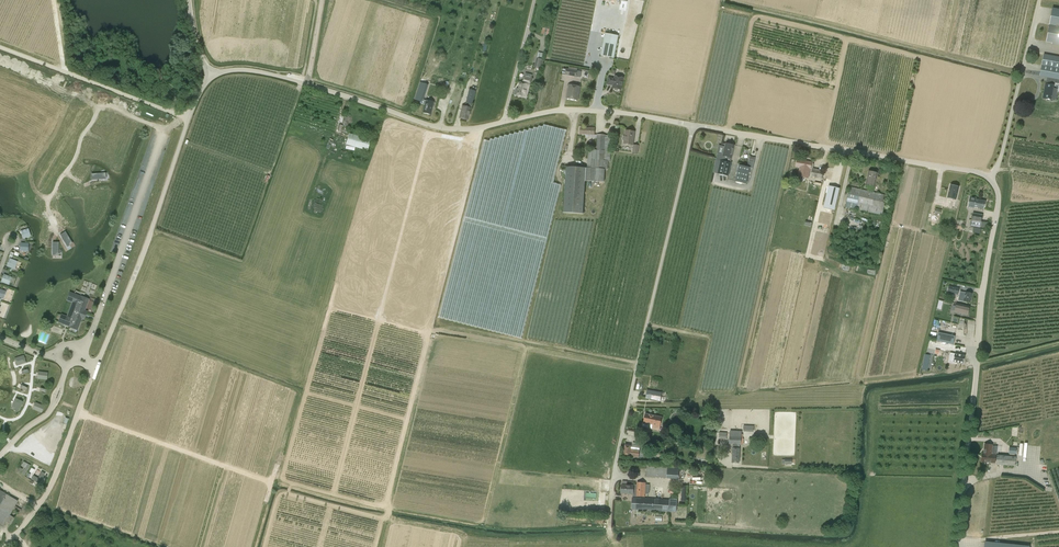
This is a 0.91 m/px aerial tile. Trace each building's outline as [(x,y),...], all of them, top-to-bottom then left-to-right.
[(1052,8),(1046,41),(1058,44),(1058,10),(1052,8)] [(544,28),(543,34),(549,36),(550,30),(551,28),(545,26),(545,28),(544,28)] [(614,58),(618,36),(605,34),(601,55),(614,58)] [(1039,76),(1047,77),(1055,79),(1058,80),(1058,57),(1044,54),(1039,76)] [(537,58),(534,68),(541,70),(544,60),(537,58)] [(563,68),(562,74),(565,75),(576,77),(577,70),(566,68),(566,69),(563,68)] [(520,82),(516,96),(523,98),(526,98),(530,84),(532,78),(524,76),(522,83),(520,82)] [(620,90),(621,90),(623,78),(615,76),(614,78),(608,77),(607,84),(611,85),(612,84),(613,84),(612,88),(614,89),(614,90),(615,91),(618,91),(619,91),(620,90)] [(440,77),(438,84),(449,87),(450,80),(440,77)] [(1045,83),(1042,98),(1051,100),(1051,99),(1055,100),(1057,89),(1053,88),(1054,85),(1055,79),(1047,77),(1046,83),(1046,84),(1045,83)] [(422,99),(427,85),(420,83),(415,99),(421,101),(420,103),(425,105),(426,101),(422,99)] [(567,92),(566,98),(578,100),(579,94),(578,94),(579,87),(570,85),(568,92),(567,92)] [(462,106),(460,118),(467,120),(470,108),(471,108),(472,104),(475,91),(470,90),(467,103),(466,107),(463,107),(462,106)] [(425,105),(423,113),(430,115),(433,102),(426,100),(426,101),(425,105)] [(623,137),(622,140),(623,141),(624,141),(623,144),(633,145),(635,132),(625,130),(625,136),(624,136),(623,137)] [(370,140),(349,134),(346,144),(367,151),(370,140)] [(564,196),(563,212),(583,214),(584,199),(585,181),(595,181),(604,182),(605,169),(607,170),(608,161),(610,161),(612,136),(605,135),(597,135),(596,150),(588,149),(587,168),(586,167),(586,168),(566,167),(564,196)] [(717,153),(713,173),(727,176),(730,163),(731,158),(732,158),(734,145),(726,144),(723,154),(717,153)] [(799,173),(808,175),(809,168),(810,168),(811,162),(797,160),(796,166),(800,167),(799,173)] [(739,165),(736,180),(735,181),(746,184),(750,168),(739,165)] [(812,168),(810,176),(814,177),(821,179),(823,179),(824,171),(823,171),(812,168)] [(868,171),(866,184),(875,186),(878,173),(868,171)] [(956,199),(959,187),(950,185),(947,197),(956,199)] [(839,188),(828,186),(823,207),(834,210),(839,188)] [(886,195),(850,187),(845,207),(882,215),(886,195)] [(970,196),(968,207),(974,208),(974,207),(984,209),(985,201),(976,199),(976,198),(970,196)] [(973,213),(971,220),(970,226),(980,228),(981,222),(982,215),(973,213)] [(28,228),(21,231),(23,238),(31,236),(28,228)] [(28,252),(29,243),(21,243),(20,251),(28,252)] [(6,266),(10,268),(12,269),(14,269),(18,262),(10,258),(6,266)] [(851,263),(842,261),(841,268),(849,270),(851,263)] [(1,282),(9,285),(12,277),(4,274),(1,282)] [(80,296),(80,297),(69,292),(66,301),(71,303),(67,316),(61,314),(58,323),(69,327),(77,330),(81,319),(84,320),(87,311),(85,310),(89,299),(80,296)] [(957,297),(956,299),(958,300),(964,301),(970,303),(972,294),(967,293),(966,292),(965,295),(960,294),(959,298),(957,297)] [(957,304),(955,312),(968,316),(970,307),(957,304)] [(966,321),(966,337),(974,337),(975,321),(966,321)] [(38,337),(47,341),(50,334),(41,331),(38,337)] [(938,333),(936,341),(953,344),(955,337),(938,333)] [(925,354),(922,369),(927,370),(930,355),(925,354)] [(963,364),(965,356),(955,354),(954,355),(950,354),(948,362),(956,364),(957,362),(963,364)] [(647,390),(645,398),(660,401),(661,396),(662,392),(647,390)] [(662,417),(645,414),(644,423),(652,424),(651,429),(659,430),(662,417)] [(740,448),(737,448),(738,444),(741,444),(742,432),(730,431),(729,444),(733,444),(733,448),(732,448),(732,463),(739,463),(740,448)] [(1037,460),(1038,443),(1021,442),(1020,455),(1024,456),(1024,457),(1029,458),(1029,460),(1037,460)] [(984,444),(983,454),(983,462),(995,463),(995,455),(995,451),(996,451),(997,447),(992,446),(992,445),(984,444)] [(625,445),(625,449),(624,455),(638,457),(639,449),(630,448),(631,446),(625,445)] [(996,464),(1015,466),(1015,457),(997,455),(996,464)] [(22,473),(25,475),(31,465),(24,461),(21,465),(25,467),(22,473)] [(677,474),(677,467),(668,467),(647,465),(646,476),(667,478),(667,477),(676,478),(676,474),(677,474)] [(31,479),(40,484),(45,473),(41,471),(38,478),(33,475),(31,479)] [(633,485),(627,485),(627,481),(622,481),(622,485),(621,493),(633,494),(633,485)] [(637,483),(637,496),(644,497),(645,483),(637,483)] [(0,491),(0,524),(3,526),(13,509),(19,513),(21,510),(15,506),(18,501),(0,491)] [(644,498),(644,499),(637,499),(636,509),(639,509),(669,511),(670,500),(644,498)]
